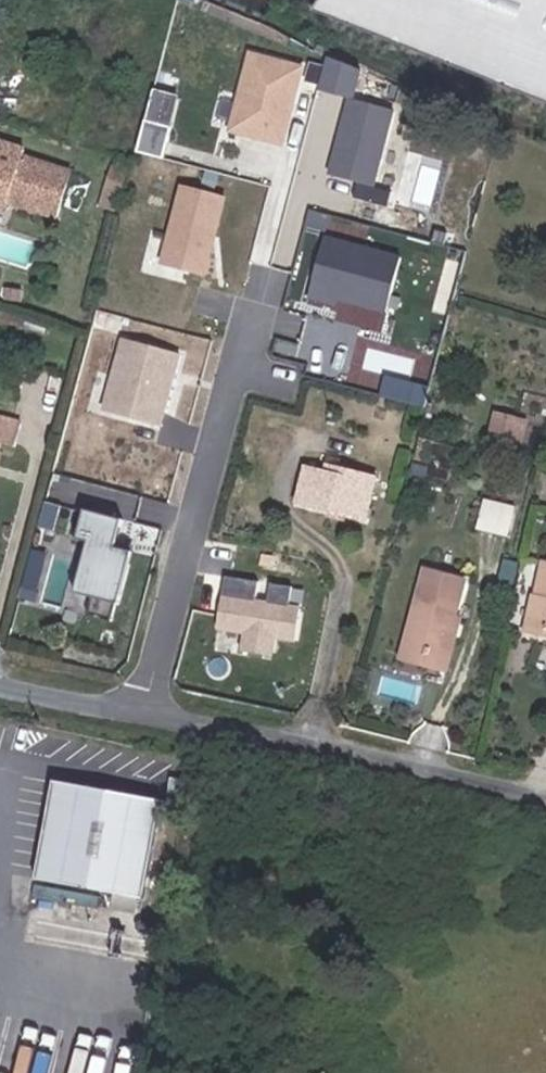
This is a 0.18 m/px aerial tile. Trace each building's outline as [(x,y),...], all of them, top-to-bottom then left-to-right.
[(311,11),(545,104),(545,0),(319,0),(311,11)] [(231,131),(290,146),(312,63),(253,47),(231,131)] [(383,185),(404,106),(364,96),(372,64),(332,54),(323,88),(350,95),(330,172),(383,185)] [(151,118),(142,149),(169,157),(179,126),(151,118)] [(62,181),(31,171),(34,159),(0,149),(0,196),(0,205),(50,220),(62,181)] [(165,263),(213,275),(234,194),(186,182),(165,263)] [(397,311),(406,249),(320,235),(310,297),(397,311)] [(125,334),(106,410),(170,426),(189,350),(125,334)] [(431,403),(433,383),(388,378),(386,397),(431,403)] [(493,404),(489,422),(519,428),(523,410),(493,404)] [(288,495),(361,516),(373,473),(315,456),(312,467),(297,464),(288,495)] [(512,533),(519,503),(488,497),(481,526),(512,533)] [(50,501),(43,523),(58,527),(65,505),(50,501)] [(87,591),(129,605),(155,526),(89,505),(79,535),(103,543),(87,591)] [(540,530),(536,549),(545,551),(545,531),(540,530)] [(87,541),(79,590),(89,592),(97,542),(87,541)] [(545,624),(545,551),(536,549),(520,618),(545,624)] [(392,640),(435,648),(451,574),(408,566),(392,640)] [(245,649),(279,654),(281,637),(299,640),(307,586),(227,575),(220,628),(247,632),(245,649)] [(388,658),(431,667),(435,648),(392,640),(388,658)] [(154,797),(46,778),(29,875),(137,894),(154,797)]
